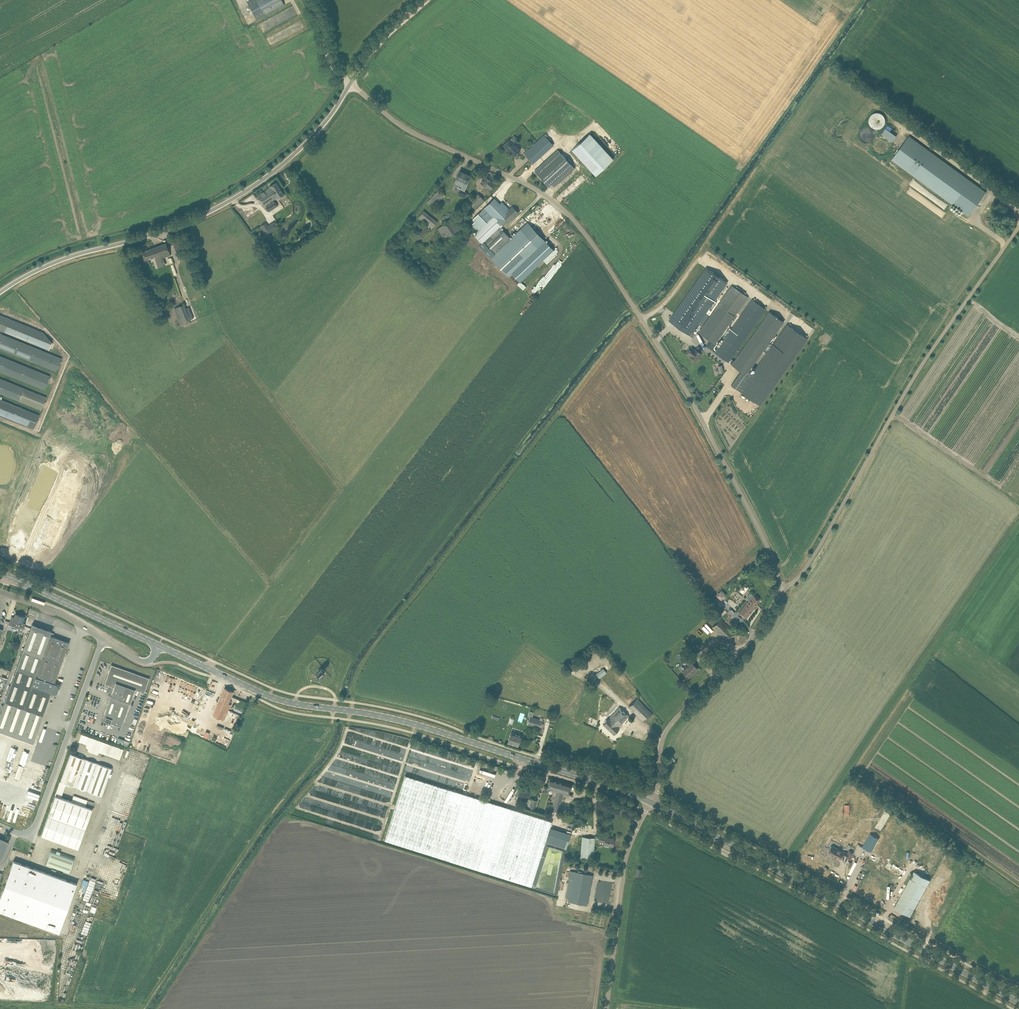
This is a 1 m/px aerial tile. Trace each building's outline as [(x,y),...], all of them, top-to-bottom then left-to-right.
[(257,20),(285,5),(282,0),(249,0),(247,1),(257,20)] [(876,112),(874,113),(872,114),(871,116),(870,118),(869,120),(870,123),(871,125),(872,127),(874,128),(877,128),(879,128),(881,127),(883,126),(885,124),(885,121),(885,119),(884,117),(883,115),(881,113),(879,113),(876,112)] [(899,134),(887,126),(882,134),(894,141),(899,134)] [(866,127),(864,127),(862,128),(860,130),(859,132),(859,135),(859,137),(860,139),(862,141),(864,143),(867,143),(869,143),(871,142),(873,140),(875,138),(875,136),(875,133),(874,131),(873,129),(871,127),(869,127),(866,127)] [(572,150),(596,175),(614,159),(590,133),(572,150)] [(524,153),(533,163),(553,145),(544,135),(524,153)] [(986,192),(909,136),(892,160),(969,216),(986,192)] [(877,139),(875,141),(874,143),(874,146),(874,148),(875,150),(877,152),(879,153),(882,154),(884,154),(886,153),(888,151),(890,149),(890,147),(890,144),(889,142),(888,140),(886,138),(884,138),(881,137),(879,138),(877,139)] [(508,149),(511,152),(514,156),(521,150),(510,138),(503,145),(507,150),(508,149)] [(551,183),(554,186),(574,167),(558,150),(535,171),(548,186),(551,183)] [(461,180),(460,181),(464,182),(461,190),(459,194),(465,197),(467,193),(465,192),(470,179),(468,178),(469,176),(460,171),(457,178),(461,180)] [(481,182),(488,188),(486,190),(491,193),(494,189),(492,188),(495,184),(490,180),(491,180),(485,176),(481,182)] [(285,195),(279,186),(276,182),(270,186),(270,187),(257,196),(260,200),(264,206),(268,204),(269,205),(265,207),(268,211),(269,212),(278,206),(275,201),(274,202),(273,200),(277,198),(278,199),(285,195)] [(427,202),(433,208),(445,195),(440,189),(427,202)] [(469,202),(475,208),(484,200),(478,193),(469,202)] [(484,208),(474,218),(476,221),(483,228),(479,232),(475,235),(475,236),(480,241),(482,243),(480,245),(491,257),(511,238),(501,228),(496,223),(507,212),(508,211),(500,203),(494,198),(493,199),(484,208)] [(507,212),(496,223),(501,228),(513,216),(514,217),(519,212),(513,206),(510,209),(508,211),(507,212)] [(415,234),(420,239),(430,227),(432,228),(437,221),(424,210),(418,217),(425,222),(415,234)] [(462,228),(454,217),(437,228),(445,240),(462,228)] [(511,238),(491,257),(508,275),(509,276),(512,274),(511,272),(531,253),(544,240),(527,222),(520,229),(511,238)] [(269,225),(268,226),(266,223),(260,226),(264,232),(271,228),(269,225)] [(187,247),(184,241),(183,236),(172,240),(176,251),(187,247)] [(171,255),(168,248),(166,243),(143,251),(146,260),(156,256),(156,258),(155,258),(157,263),(156,263),(157,263),(159,268),(166,265),(164,258),(171,255)] [(707,267),(669,321),(689,335),(693,338),(695,334),(692,332),(727,282),(707,267)] [(699,333),(716,344),(734,318),(748,297),(732,285),(718,306),(699,333)] [(715,353),(728,362),(766,309),(752,299),(715,353)] [(189,318),(184,305),(174,308),(180,322),(189,318)] [(732,364),(746,375),(749,371),(784,322),(769,312),(732,364)] [(49,350),(50,346),(52,342),(48,338),(44,332),(3,316),(0,315),(0,330),(49,350)] [(749,377),(740,391),(760,405),(808,339),(787,324),(752,374),(749,371),(746,375),(749,377)] [(53,370),(56,371),(59,365),(59,364),(59,363),(60,361),(61,358),(0,333),(0,348),(53,370)] [(703,350),(698,346),(696,349),(695,349),(692,347),(687,353),(691,356),(690,356),(696,361),(702,353),(701,353),(703,350)] [(3,373),(44,390),(47,383),(48,382),(49,378),(50,376),(0,355),(0,372),(3,373)] [(1,394),(4,395),(41,410),(43,405),(44,402),(44,401),(46,397),(42,396),(0,378),(0,393),(1,394)] [(24,425),(33,429),(35,424),(37,420),(39,414),(33,412),(1,399),(0,399),(0,415),(24,425)] [(723,590),(717,594),(722,600),(727,595),(723,590)] [(760,600),(756,597),(754,595),(750,600),(749,600),(739,613),(746,619),(755,606),(760,600)] [(9,624),(9,625),(14,626),(15,627),(18,628),(17,633),(22,634),(24,628),(25,624),(22,623),(22,621),(24,616),(16,613),(14,617),(11,616),(10,621),(9,624)] [(732,637),(736,633),(722,618),(713,626),(726,641),(729,639),(730,640),(733,638),(732,637)] [(57,692),(59,687),(57,685),(54,683),(69,642),(50,635),(51,631),(32,624),(0,714),(0,730),(33,742),(43,715),(51,692),(54,693),(57,692)] [(691,654),(695,657),(700,651),(697,648),(691,654)] [(698,669),(694,665),(691,662),(688,665),(689,666),(683,672),(689,678),(689,677),(688,676),(693,671),(694,672),(698,669)] [(144,693),(148,683),(149,678),(111,665),(105,684),(109,685),(110,684),(114,686),(102,720),(122,727),(135,689),(144,693)] [(596,674),(599,679),(607,673),(603,668),(596,674)] [(220,700),(228,704),(234,691),(225,688),(220,700)] [(636,699),(628,707),(642,721),(643,720),(645,718),(647,720),(653,714),(637,698),(636,699)] [(220,700),(213,714),(225,719),(231,705),(228,704),(220,700)] [(629,716),(625,712),(619,707),(603,724),(614,734),(619,728),(619,727),(629,716)] [(528,724),(540,728),(542,720),(530,717),(528,724)] [(385,733),(372,731),(371,739),(372,739),(372,741),(375,742),(375,740),(384,741),(385,733)] [(508,742),(518,745),(522,735),(511,732),(508,742)] [(123,749),(81,734),(79,741),(87,744),(86,745),(87,747),(89,748),(88,750),(97,754),(98,751),(119,759),(123,749)] [(78,756),(75,755),(72,754),(70,753),(60,781),(65,783),(103,796),(113,769),(97,763),(78,756)] [(440,762),(442,765),(446,761),(447,763),(449,763),(449,765),(451,763),(451,764),(456,764),(456,760),(454,762),(452,760),(450,760),(450,756),(448,758),(444,758),(444,756),(438,756),(438,759),(436,757),(433,757),(436,759),(435,760),(435,762),(438,762),(438,763),(440,763),(440,762)] [(532,886),(552,821),(470,795),(405,775),(385,840),(449,861),(532,886)] [(548,788),(557,790),(553,805),(552,810),(559,812),(563,795),(564,795),(565,794),(568,795),(571,785),(550,779),(549,784),(548,788)] [(66,784),(65,783),(60,782),(41,835),(78,848),(92,808),(86,806),(85,806),(87,800),(74,795),(72,801),(61,797),(66,784)] [(297,809),(348,824),(347,822),(350,811),(353,812),(355,825),(360,824),(362,827),(365,816),(368,816),(361,807),(364,798),(362,800),(363,795),(358,796),(358,795),(349,792),(351,791),(346,790),(349,788),(344,786),(329,789),(327,796),(307,790),(304,800),(303,800),(305,802),(299,803),(297,809)] [(502,798),(505,800),(511,789),(509,788),(502,798)] [(569,806),(567,813),(577,815),(579,809),(569,806)] [(874,828),(881,832),(891,815),(885,811),(874,828)] [(547,838),(575,847),(578,838),(571,835),(570,837),(560,834),(560,835),(549,832),(547,838)] [(864,847),(872,852),(879,838),(871,834),(864,847)] [(595,838),(582,837),(581,858),(594,859),(595,840),(599,841),(605,842),(604,845),(613,846),(614,839),(606,837),(595,836),(595,838)] [(922,836),(915,847),(923,852),(926,848),(928,849),(932,843),(922,836)] [(0,860),(9,841),(0,837),(0,859),(0,860)] [(940,845),(937,852),(942,854),(945,848),(940,845)] [(829,853),(841,859),(843,855),(846,856),(850,859),(853,853),(850,851),(848,853),(845,852),(832,846),(829,853)] [(51,849),(45,865),(50,866),(69,873),(71,868),(72,863),(74,857),(56,850),(51,849)] [(13,860),(0,897),(0,911),(59,932),(76,883),(13,860)] [(592,875),(588,874),(574,871),(570,871),(569,879),(573,880),(568,901),(587,905),(592,875)] [(895,907),(910,916),(930,880),(914,871),(895,907)] [(879,892),(876,899),(886,903),(889,896),(879,892)]
